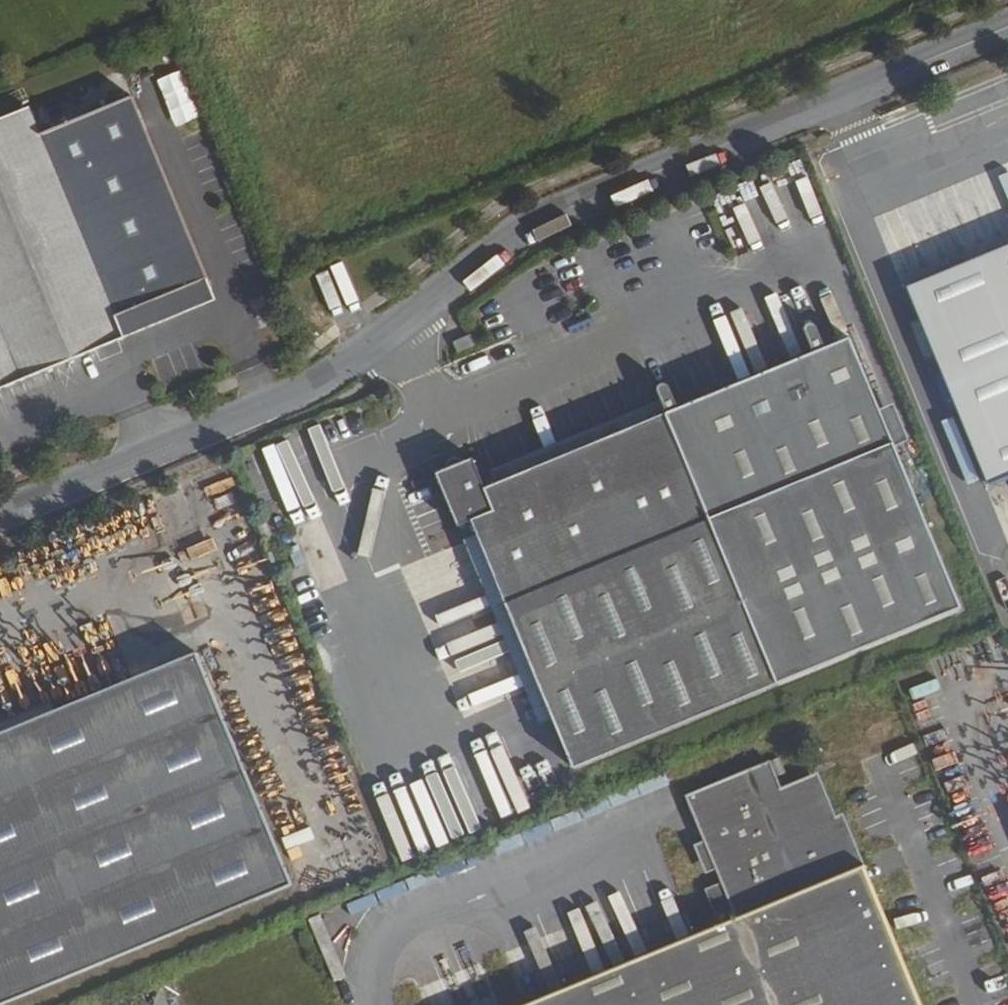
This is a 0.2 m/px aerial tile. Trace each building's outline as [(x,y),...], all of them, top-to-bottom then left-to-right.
[(126,345),(118,324),(210,287),(137,103),(44,140),(34,113),(0,126),(0,395),(126,345)] [(910,287),(990,484),(1007,477),(1007,247),(910,287)] [(219,308),(210,287),(118,324),(126,345),(219,308)] [(807,334),(816,355),(828,350),(818,329),(816,326),(813,325),(809,326),(808,327),(806,331),(807,334)] [(436,478),(458,531),(471,525),(506,607),(577,776),(971,610),(852,339),(828,350),(816,355),(682,413),(669,419),(489,495),(475,462),(436,478)] [(660,397),(669,419),(682,413),(673,392),(671,390),(668,389),(664,389),(662,390),(660,394),(660,397)] [(295,887),(198,657),(50,718),(0,740),(0,1004),(13,1004),(295,887)] [(0,728),(0,740),(50,718),(46,709),(0,728)] [(877,880),(863,887),(834,818),(824,792),(801,783),(782,791),(770,763),(687,798),(723,884),(705,891),(720,926),(666,948),(529,1004),(926,1004),(877,880)] [(801,783),(824,792),(817,776),(801,783)] [(863,887),(877,880),(848,813),(834,818),(863,887)]
